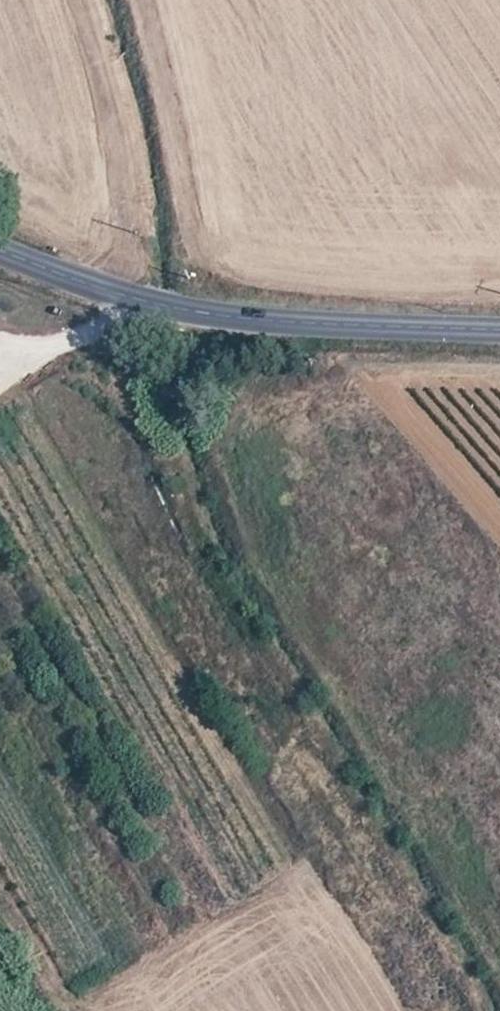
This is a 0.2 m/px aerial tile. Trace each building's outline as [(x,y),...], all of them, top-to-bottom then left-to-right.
[(217,375),(225,387),(238,380),(230,367),(217,375)]
